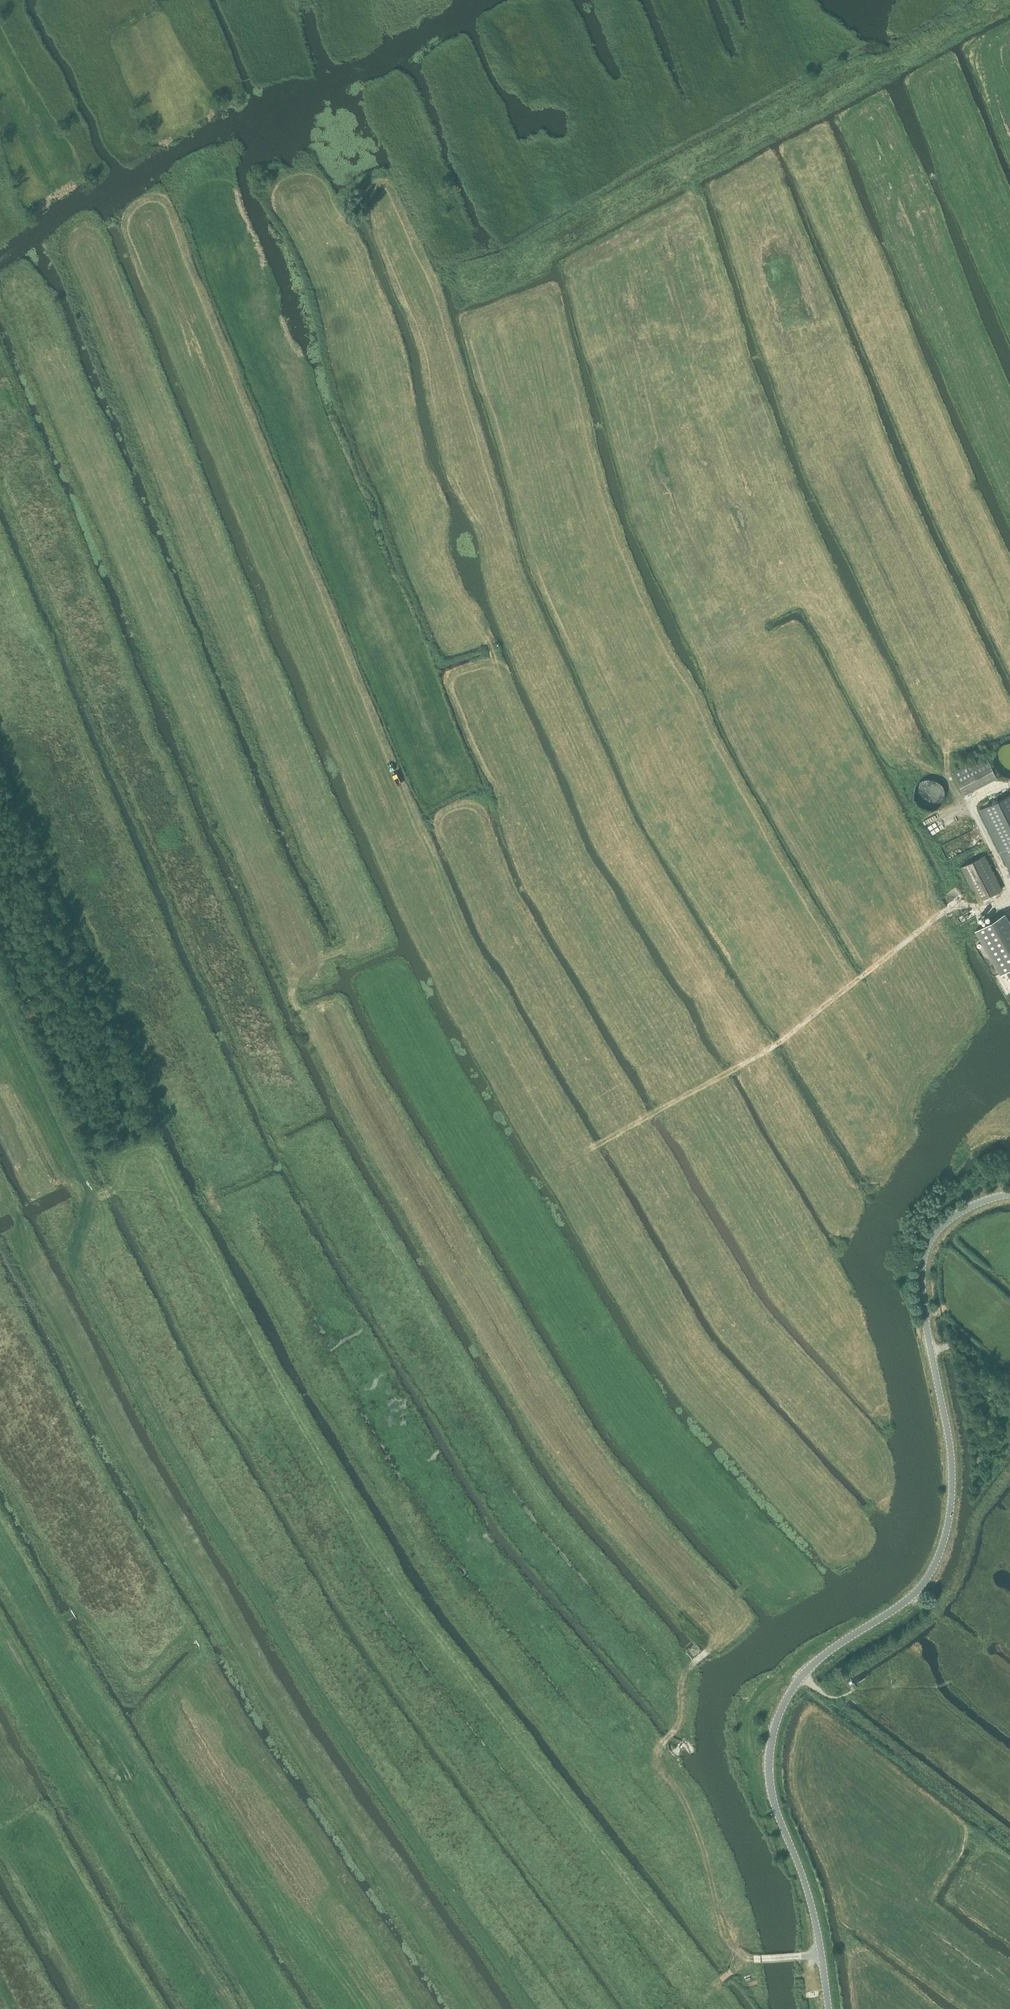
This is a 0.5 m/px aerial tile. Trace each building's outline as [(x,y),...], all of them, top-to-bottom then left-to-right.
[(963,794),(997,777),(985,755),(952,772),(963,794)] [(945,796),(945,793),(945,791),(944,788),(942,785),(940,783),(938,780),(936,779),(933,778),(930,778),(927,778),(924,778),(921,779),(918,781),(916,784),(915,786),(914,790),(913,793),(913,796),(914,799),(915,802),(917,804),(919,806),(922,808),(926,809),(929,809),(932,809),(935,808),(938,806),(940,804),(942,802),(944,799),(945,796)] [(979,809),(1009,873),(1009,794),(979,809)] [(1002,889),(985,855),(961,867),(978,901),(1002,889)] [(974,930),(978,937),(1000,975),(1005,972),(1009,981),(1009,922),(1005,913),(974,930)]
